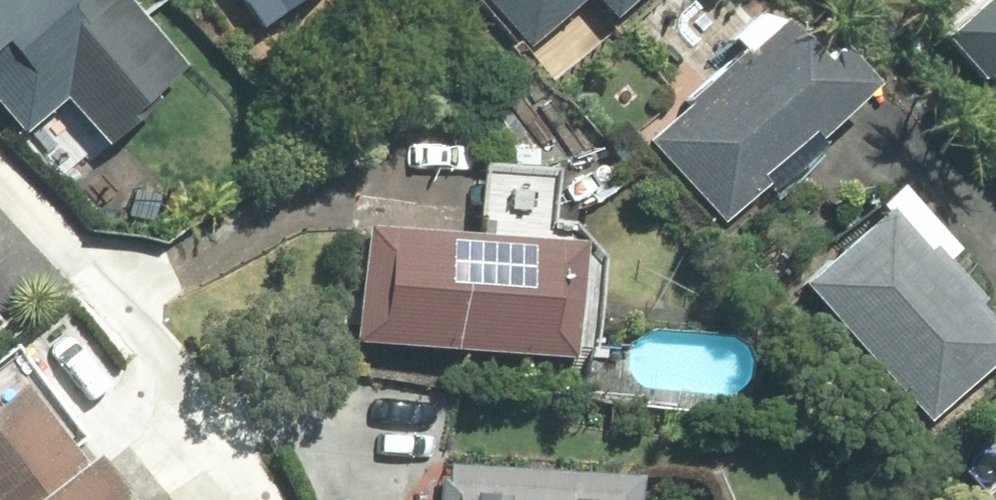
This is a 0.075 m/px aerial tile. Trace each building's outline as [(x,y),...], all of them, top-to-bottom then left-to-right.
[(127,32),(96,0),(0,0),(0,135),(10,145),(127,32)] [(253,31),(291,0),(228,0),(253,31)] [(981,0),(960,0),(922,36),(995,114),(995,16),(981,0)] [(720,223),(859,83),(824,49),(805,69),(756,20),(637,141),(720,223)] [(995,351),(995,336),(929,263),(939,254),(878,189),(778,282),(914,428),(995,351)] [(555,364),(562,248),(531,246),(533,197),(461,193),(458,242),(339,235),(333,351),(555,364)] [(16,378),(0,391),(0,499),(114,499),(16,378)] [(962,488),(974,499),(995,499),(995,456),(962,488)] [(435,467),(433,499),(626,499),(628,477),(435,467)]
